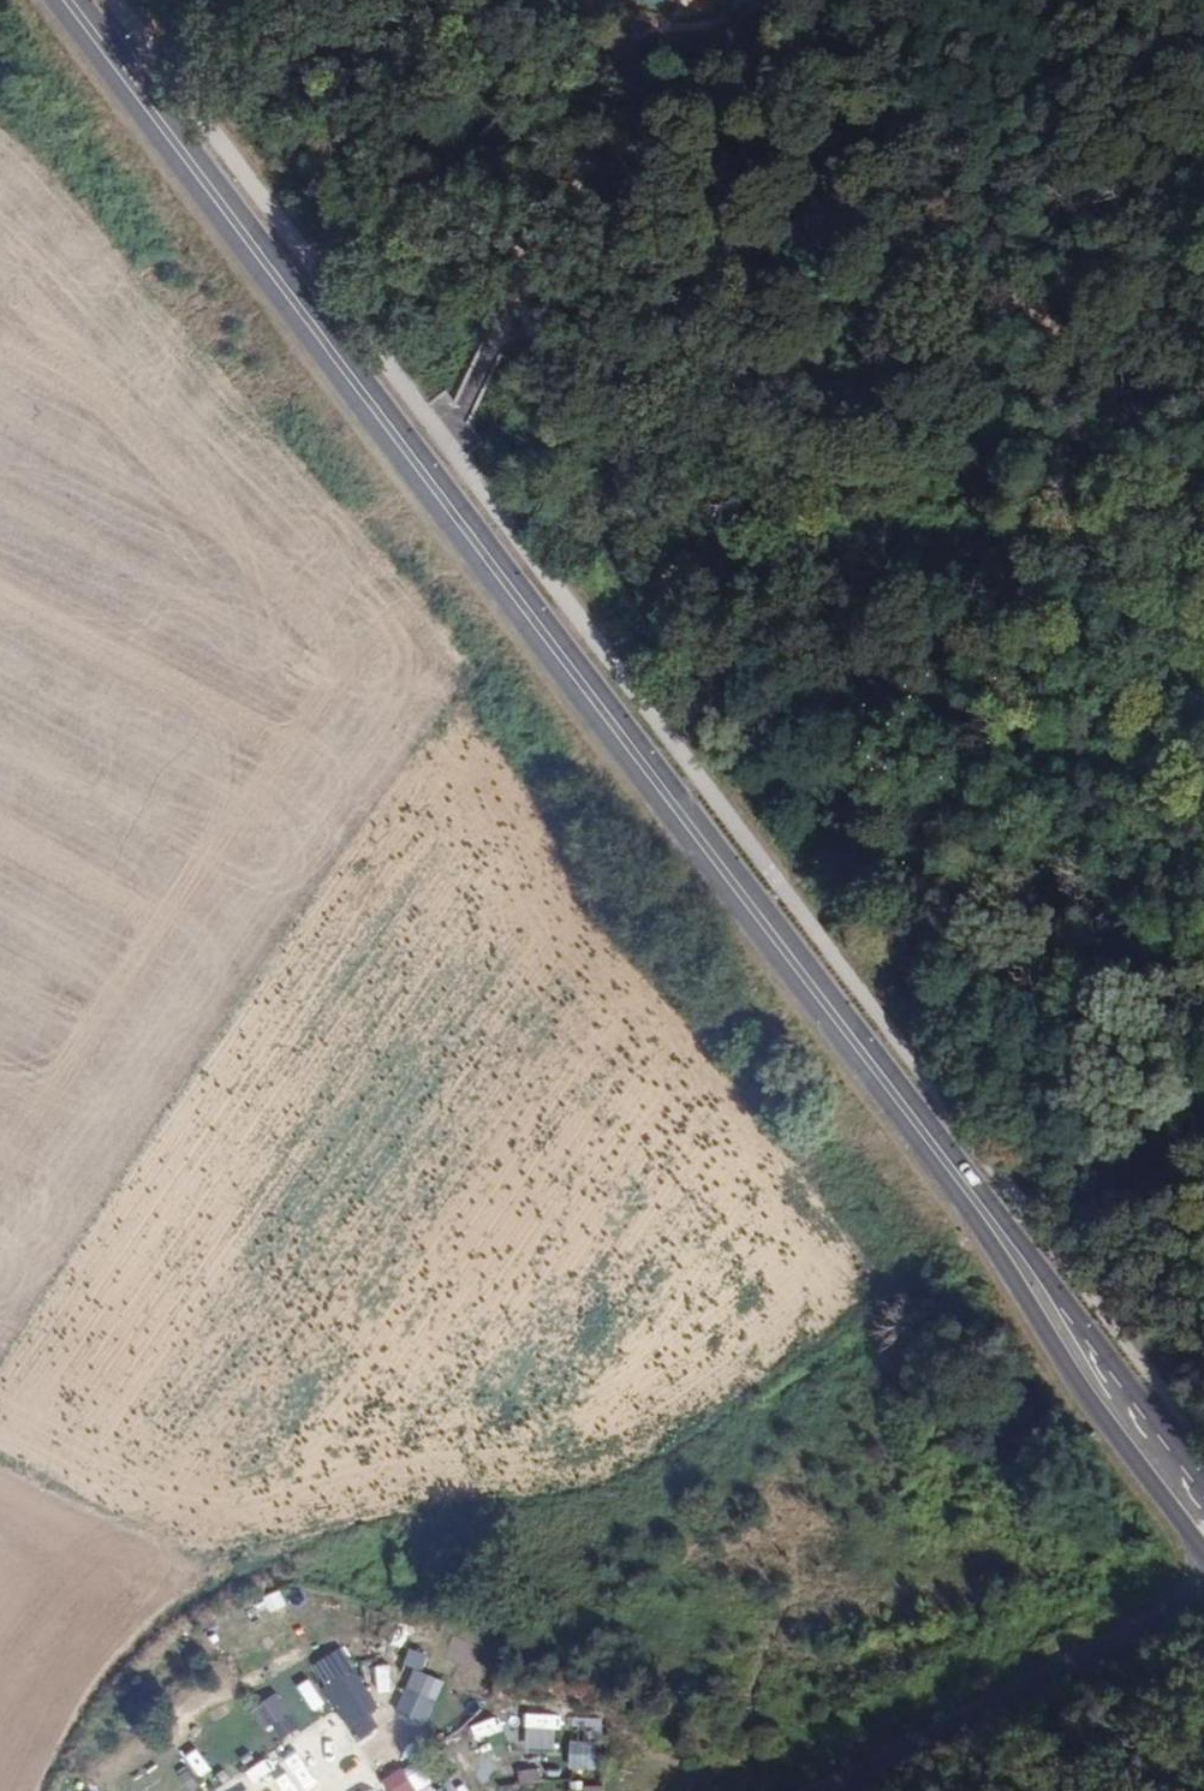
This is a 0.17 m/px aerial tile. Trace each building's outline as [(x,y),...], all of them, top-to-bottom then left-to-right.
[(384,1779),(391,1790),(420,1790),(403,1766),(384,1779)]
